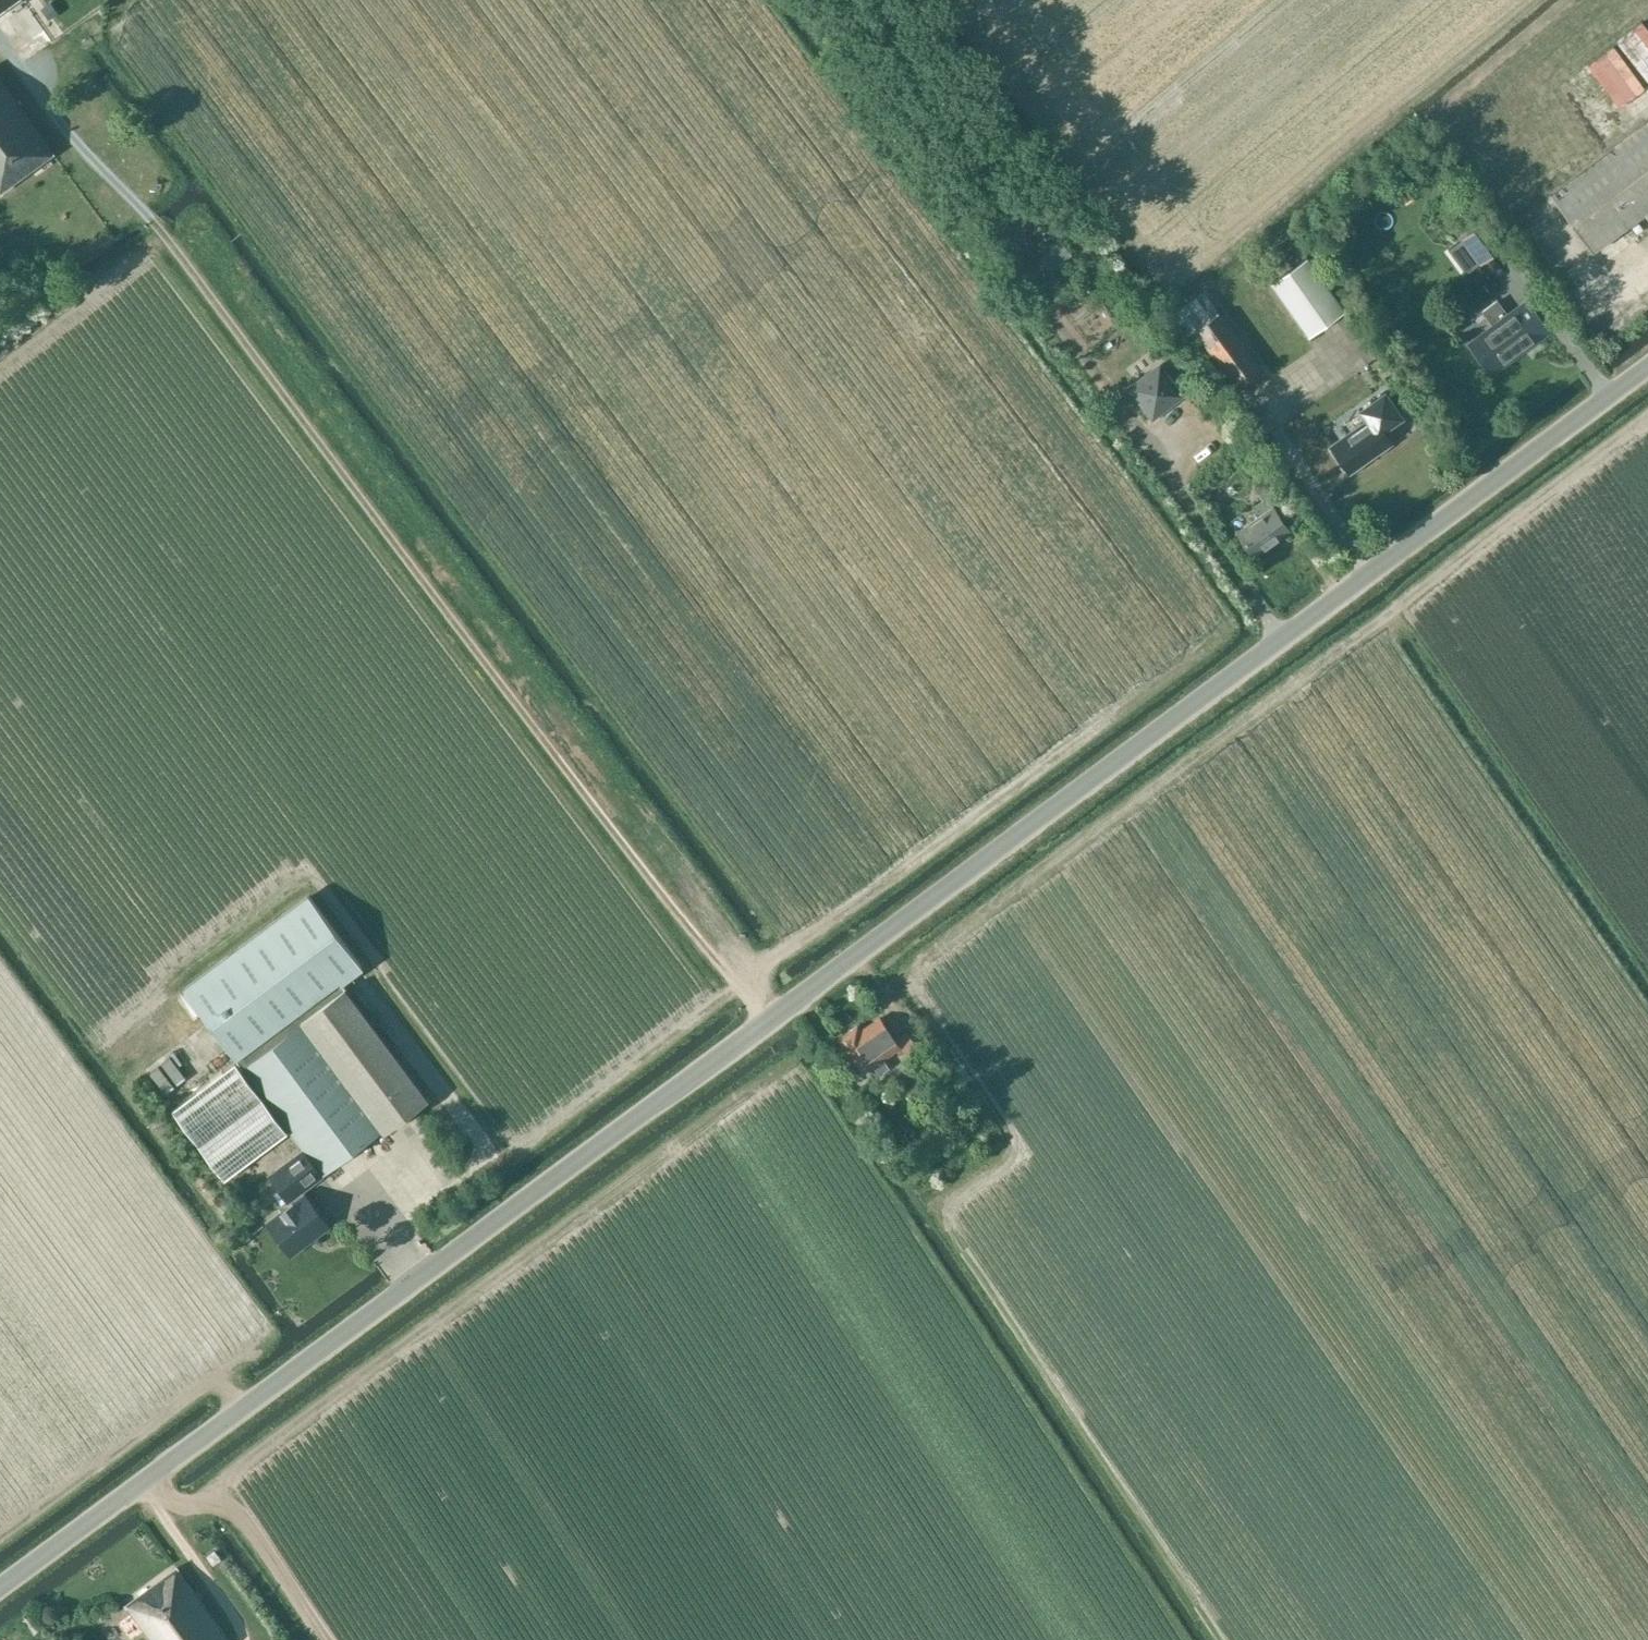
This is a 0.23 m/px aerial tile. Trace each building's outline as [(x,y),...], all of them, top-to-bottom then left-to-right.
[(20,0),(0,0),(0,14),(20,0)] [(2,192),(55,151),(0,76),(0,190),(2,192)] [(1551,194),(1593,251),(1644,213),(1647,218),(1647,121),(1551,194)] [(1487,220),(1461,239),(1480,265),(1506,246),(1487,220)] [(1309,337),(1346,310),(1309,257),(1271,283),(1309,337)] [(1185,339),(1196,330),(1236,387),(1262,369),(1222,310),(1220,312),(1204,291),(1169,316),(1185,339)] [(1491,324),(1468,342),(1492,374),(1549,332),(1526,299),(1508,312),(1497,299),(1482,311),(1491,324)] [(1160,357),(1169,350),(1159,336),(1150,343),(1160,357)] [(1160,367),(1131,388),(1153,417),(1181,395),(1160,367)] [(1368,420),(1331,446),(1349,472),(1391,442),(1383,430),(1403,416),(1385,390),(1359,408),(1368,420)] [(1262,515),(1238,532),(1255,555),(1289,531),(1273,509),(1284,502),(1268,480),(1256,489),(1264,500),(1255,506),(1262,515)] [(312,895),(184,989),(242,1067),(346,991),(349,989),(343,981),(364,965),(312,895)] [(346,991),(242,1067),(289,1131),(301,1147),(267,1172),(290,1203),(304,1193),(302,1189),(383,1130),(384,1131),(428,1099),(428,1097),(425,1099),(346,991)] [(840,1038),(857,1063),(857,1062),(864,1072),(875,1065),(881,1074),(890,1068),(883,1059),(900,1047),(881,1018),(863,1032),(858,1025),(840,1038)] [(234,1062),(171,1108),(223,1180),(289,1131),(242,1067),(239,1069),(234,1062)] [(304,1193),(290,1203),(267,1221),(288,1249),(310,1233),(313,1238),(329,1227),(304,1193)] [(177,1567),(128,1605),(154,1639),(231,1639),(177,1567)]
